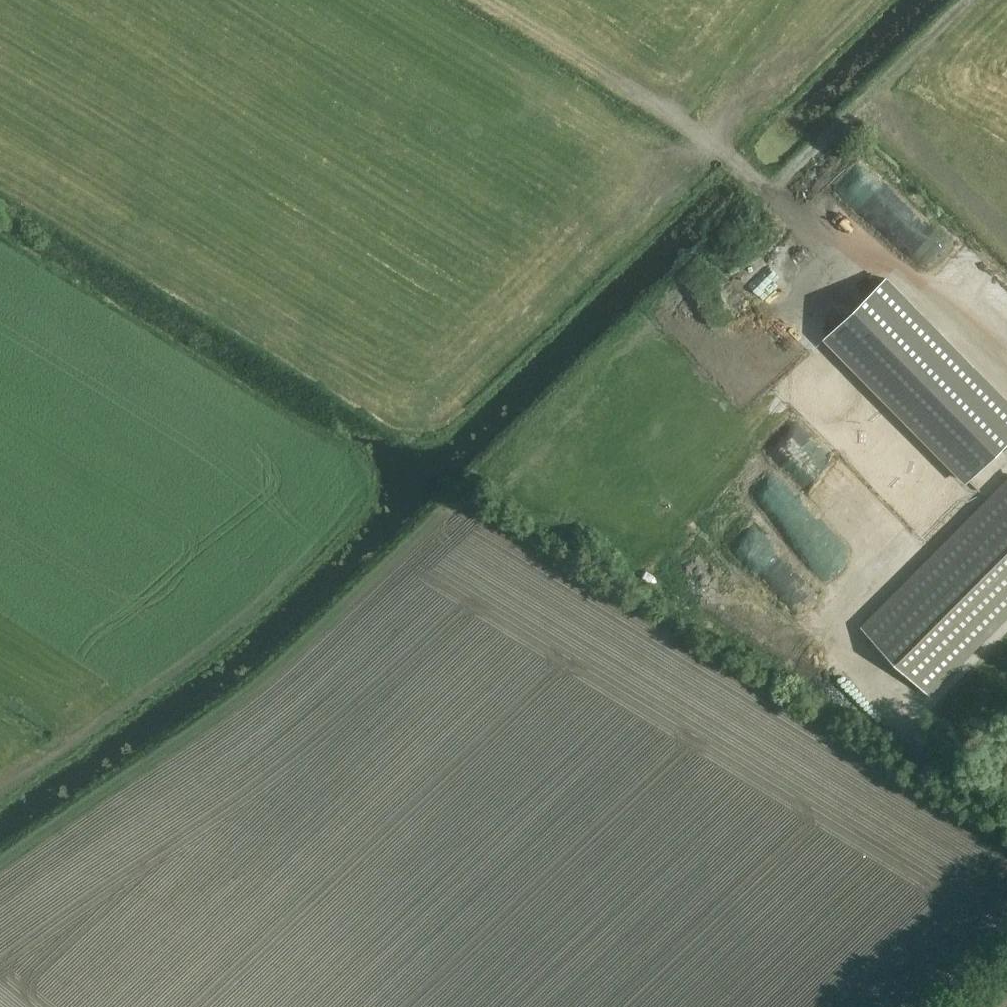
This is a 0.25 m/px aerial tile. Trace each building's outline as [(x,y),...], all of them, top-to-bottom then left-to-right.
[(828,335),(969,477),(1006,440),(1006,402),(885,279),(828,335)] [(863,626),(929,692),(1006,615),(1006,482),(863,626)]
